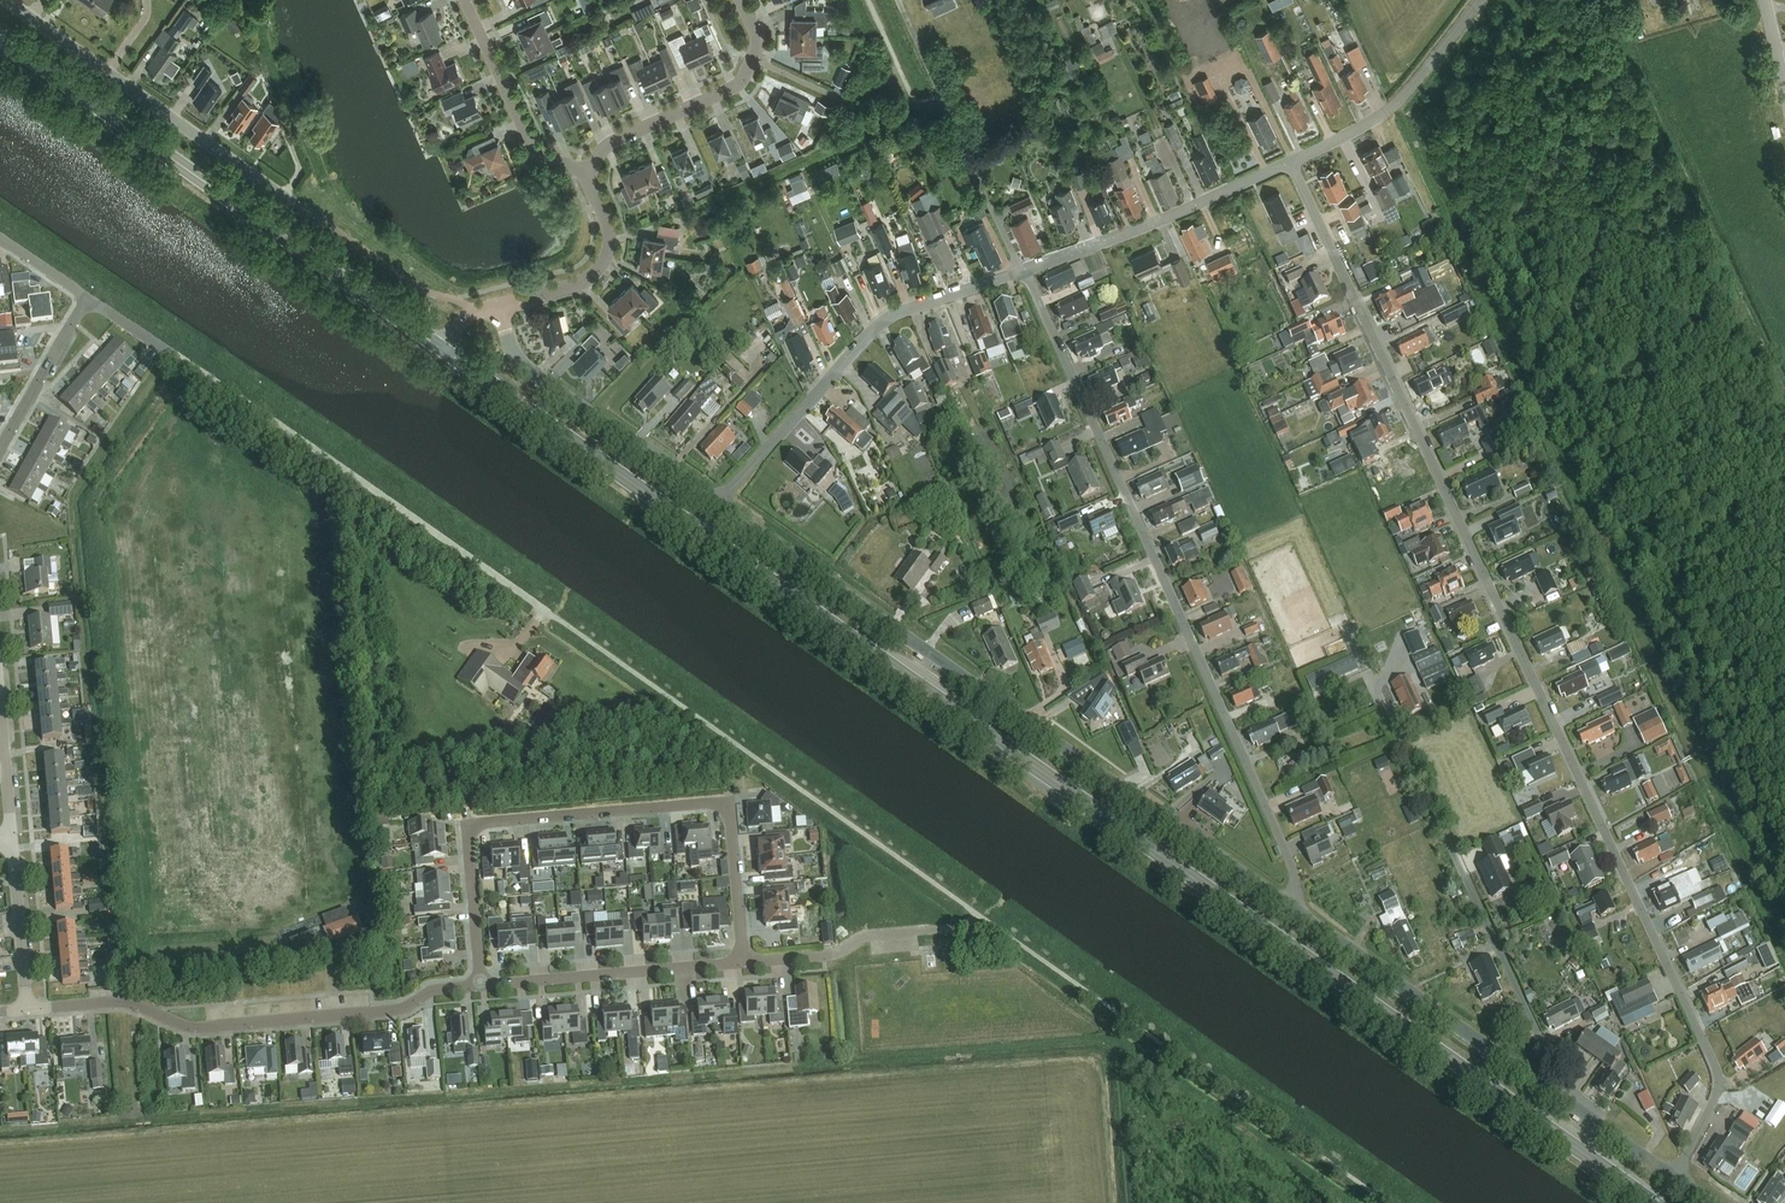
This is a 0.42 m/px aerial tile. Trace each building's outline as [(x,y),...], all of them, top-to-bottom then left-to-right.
[(101,15),(111,0),(80,0),(101,15)] [(585,12),(593,8),(589,0),(580,0),(585,12)] [(699,0),(688,0),(687,1),(692,12),(702,7),(699,0)] [(651,2),(641,7),(646,15),(655,11),(651,2)] [(394,4),(380,8),(384,19),(398,15),(394,4)] [(436,24),(438,23),(433,12),(419,18),(415,9),(400,16),(407,31),(416,26),(425,46),(442,38),(436,24)] [(526,43),(548,32),(545,26),(554,22),(548,9),(528,18),(531,24),(520,29),(520,30),(519,30),(518,31),(517,32),(517,33),(517,34),(517,35),(517,36),(517,37),(518,38),(519,39),(520,40),(521,40),(522,40),(523,40),(525,40),(526,43)] [(184,29),(194,16),(185,10),(175,23),(184,29)] [(792,19),(792,35),(817,35),(817,25),(824,25),(828,25),(828,20),(829,20),(831,19),(831,17),(832,16),(831,14),(831,13),(830,12),(828,11),(824,11),(806,11),(806,19),(792,19)] [(608,14),(604,16),(605,19),(604,19),(607,26),(616,22),(613,15),(609,17),(608,14)] [(1081,29),(1084,27),(1079,15),(1074,18),(1079,30),(1081,29)] [(226,22),(231,33),(241,29),(235,18),(226,22)] [(642,20),(635,24),(638,32),(646,29),(642,20)] [(1099,27),(1105,38),(1118,32),(1113,21),(1099,27)] [(693,39),(702,60),(715,55),(708,39),(715,36),(708,23),(694,29),(698,37),(693,39)] [(844,24),(840,30),(849,35),(853,28),(844,24)] [(1084,27),(1081,29),(1088,45),(1096,41),(1089,25),(1084,27)] [(162,79),(178,57),(172,53),(180,40),(163,28),(154,40),(162,46),(147,67),(150,69),(148,71),(158,78),(159,77),(162,79)] [(1255,37),(1267,61),(1282,54),(1270,29),(1255,37)] [(619,30),(612,33),(615,41),(622,37),(619,30)] [(532,56),(563,42),(561,36),(552,40),(548,32),(526,43),(527,46),(526,46),(526,47),(525,48),(524,49),(524,50),(524,51),(524,52),(525,53),(525,54),(526,55),(527,56),(528,56),(530,56),(531,56),(532,56)] [(702,60),(693,39),(686,42),(683,34),(669,40),(675,54),(683,51),(690,66),(702,60)] [(609,35),(602,38),(605,45),(612,42),(609,35)] [(792,35),(792,51),(805,51),(805,60),(823,60),(824,46),(816,46),(817,35),(792,35)] [(1338,53),(1345,50),(1340,39),(1323,47),(1335,71),(1344,66),(1338,53)] [(1092,46),(1100,63),(1115,56),(1109,43),(1103,46),(1101,42),(1092,46)] [(559,57),(573,50),(570,43),(556,50),(559,57)] [(588,45),(581,49),(583,54),(590,51),(588,45)] [(1312,45),(1304,49),(1306,55),(1315,50),(1312,45)] [(1358,45),(1348,50),(1357,68),(1366,63),(1366,61),(1358,45)] [(651,63),(661,84),(673,79),(666,64),(673,61),(666,47),(659,50),(663,58),(651,63)] [(1329,113),(1339,108),(1337,105),(1341,103),(1331,80),(1316,50),(1315,50),(1306,55),(1304,56),(1319,86),(1313,89),(1324,111),(1327,110),(1329,113)] [(464,81),(456,63),(447,67),(440,52),(425,58),(432,73),(430,74),(438,92),(455,84),(456,85),(464,81)] [(1079,54),(1066,60),(1071,72),(1084,66),(1079,54)] [(562,65),(570,62),(566,55),(559,58),(562,65)] [(651,63),(650,64),(645,66),(641,58),(628,64),(635,78),(642,75),(649,90),(661,84),(651,63)] [(415,59),(402,65),(406,71),(406,72),(419,66),(415,59)] [(544,64),(535,68),(539,76),(548,72),(544,64)] [(207,79),(213,71),(204,65),(193,81),(201,88),(192,101),(208,112),(223,90),(207,79)] [(607,83),(617,105),(630,98),(624,83),(630,80),(623,65),(611,71),(615,80),(607,83)] [(1365,92),(1368,90),(1357,68),(1340,76),(1351,98),(1355,97),(1356,100),(1366,95),(1365,92)] [(246,95),(258,79),(249,73),(238,90),(246,95)] [(838,76),(835,83),(843,87),(846,80),(838,76)] [(617,105),(607,83),(599,87),(595,78),(583,83),(590,99),(596,96),(603,111),(617,105)] [(1270,102),(1280,98),(1272,80),(1262,84),(1270,102)] [(561,99),(571,120),(585,114),(578,99),(584,96),(577,81),(565,86),(569,96),(561,99)] [(1307,120),(1310,119),(1295,89),(1290,91),(1295,101),(1284,106),(1294,127),(1297,125),(1298,128),(1308,123),(1307,120)] [(571,120),(561,99),(554,102),(549,91),(536,97),(544,114),(550,111),(557,126),(571,120)] [(1215,91),(1200,98),(1203,106),(1219,98),(1215,91)] [(473,121),(483,116),(474,96),(465,99),(462,92),(444,99),(450,112),(455,110),(463,127),(473,122),(473,121)] [(801,121),(811,101),(797,95),(794,102),(781,96),(780,98),(778,97),(772,109),(779,113),(780,112),(801,121)] [(1185,97),(1169,104),(1172,108),(1187,101),(1185,97)] [(243,129),(257,108),(243,98),(232,113),(234,115),(229,123),(238,130),(240,127),(243,129)] [(833,107),(818,100),(814,109),(829,116),(833,107)] [(264,144),(283,118),(280,115),(275,106),(269,102),(262,112),(264,113),(253,128),(255,130),(250,138),(259,145),(261,142),(264,144)] [(1193,112),(1192,113),(1188,114),(1197,133),(1202,131),(1193,112)] [(1273,137),(1276,136),(1265,112),(1249,120),(1260,143),(1264,142),(1265,145),(1275,140),(1273,137)] [(777,140),(771,127),(764,130),(758,116),(756,117),(755,115),(742,121),(746,128),(747,127),(753,142),(767,136),(770,143),(777,140)] [(1127,117),(1120,120),(1122,125),(1129,123),(1127,117)] [(1175,148),(1183,145),(1173,123),(1165,126),(1175,148)] [(1047,128),(1042,130),(1044,137),(1050,134),(1047,128)] [(1152,139),(1148,130),(1140,134),(1143,143),(1152,139)] [(729,162),(735,159),(742,156),(736,143),(729,146),(723,132),(721,133),(720,131),(707,137),(711,144),(712,144),(718,158),(725,154),(729,162)] [(1218,165),(1203,133),(1192,138),(1197,148),(1198,148),(1201,155),(1194,159),(1205,182),(1220,175),(1216,166),(1218,165)] [(1118,146),(1115,147),(1110,135),(1104,138),(1109,150),(1103,152),(1116,180),(1130,174),(1121,154),(1132,150),(1128,140),(1117,145),(1118,146)] [(510,172),(493,136),(473,145),(473,147),(469,149),(468,153),(470,157),(466,159),(471,170),(482,165),(485,171),(491,174),(497,171),(500,177),(510,172)] [(803,136),(799,142),(806,146),(809,140),(803,136)] [(777,147),(783,160),(797,154),(791,141),(777,147)] [(1386,165),(1390,163),(1380,145),(1370,150),(1387,182),(1391,190),(1390,190),(1394,198),(1412,189),(1403,173),(1393,178),(1386,165)] [(685,147),(672,153),(676,160),(677,160),(683,174),(691,170),(694,178),(707,172),(701,159),(694,162),(688,148),(686,149),(685,147)] [(1395,201),(1394,198),(1390,190),(1391,190),(1387,182),(1370,150),(1360,155),(1370,174),(1374,172),(1380,184),(1372,189),(1384,212),(1398,205),(1396,201),(1395,201)] [(1175,197),(1178,196),(1167,171),(1162,173),(1157,162),(1159,161),(1156,155),(1155,156),(1153,151),(1146,154),(1148,159),(1145,160),(1148,166),(1151,165),(1155,176),(1150,179),(1161,204),(1165,202),(1166,206),(1176,201),(1175,197)] [(995,155),(994,159),(996,163),(1000,164),(1004,162),(1005,158),(1003,154),(999,153),(995,155)] [(1056,160),(1053,167),(1061,170),(1064,164),(1056,160)] [(638,168),(648,190),(657,186),(660,192),(672,187),(665,171),(658,174),(653,162),(638,168)] [(745,162),(738,165),(743,177),(750,174),(745,162)] [(639,194),(648,190),(638,168),(623,175),(629,187),(622,190),(630,206),(642,201),(639,194)] [(1331,201),(1349,193),(1338,170),(1335,172),(1333,169),(1322,174),(1323,177),(1321,178),(1331,201)] [(1082,172),(1072,176),(1077,189),(1087,185),(1082,172)] [(1014,176),(1012,185),(1019,187),(1022,178),(1014,176)] [(794,188),(788,190),(790,195),(796,193),(807,189),(802,178),(791,182),(794,188)] [(1109,193),(1102,178),(1097,180),(1101,189),(1102,188),(1105,195),(1109,193)] [(711,183),(703,187),(707,194),(715,191),(711,183)] [(1140,210),(1143,208),(1132,183),(1115,190),(1126,216),(1129,214),(1131,218),(1141,213),(1140,210)] [(926,184),(916,192),(918,195),(929,187),(926,184)] [(1072,229),(1073,224),(1075,223),(1068,205),(1076,202),(1071,188),(1055,194),(1059,203),(1051,206),(1059,229),(1061,228),(1066,232),(1072,229)] [(926,210),(917,214),(927,237),(950,226),(933,189),(923,194),(919,195),(920,198),(926,210)] [(1283,243),(1299,236),(1279,193),(1263,200),(1273,220),(1280,217),(1285,228),(1278,231),(1283,243)] [(1011,205),(1015,214),(1035,205),(1030,196),(1011,205)] [(1098,223),(1111,217),(1107,207),(1108,206),(1104,198),(1090,204),(1098,223)] [(679,199),(674,201),(678,208),(683,205),(679,199)] [(980,199),(972,202),(979,217),(987,214),(980,199)] [(861,203),(882,251),(893,245),(884,223),(880,224),(869,200),(861,203)] [(1341,207),(1346,219),(1361,212),(1356,200),(1341,207)] [(1027,253),(1041,247),(1028,218),(1011,226),(1023,251),(1026,250),(1027,253)] [(834,228),(841,245),(861,236),(855,220),(834,228)] [(1434,221),(1422,225),(1427,238),(1439,233),(1434,221)] [(1194,259),(1211,251),(1204,235),(1209,233),(1203,222),(1195,226),(1193,223),(1184,228),(1186,232),(1182,234),(1194,259)] [(986,234),(982,224),(962,233),(967,244),(972,242),(983,265),(986,263),(988,267),(1001,261),(989,233),(986,234)] [(1313,253),(1322,249),(1314,231),(1305,234),(1313,253)] [(643,253),(664,256),(666,247),(674,248),(675,243),(678,243),(679,236),(661,233),(660,240),(645,238),(643,253)] [(1402,249),(1413,245),(1410,237),(1399,242),(1402,249)] [(1441,237),(1428,243),(1430,248),(1439,244),(1441,248),(1446,246),(1441,237)] [(805,238),(800,240),(803,247),(808,245),(805,238)] [(952,262),(955,261),(945,238),(928,245),(938,269),(941,267),(943,271),(954,266),(952,262)] [(899,245),(902,255),(898,256),(901,267),(899,268),(901,275),(904,274),(906,281),(909,280),(910,283),(921,280),(918,269),(921,269),(911,241),(899,245)] [(1162,266),(1154,249),(1132,259),(1140,276),(1162,266)] [(663,265),(664,256),(643,253),(640,268),(655,270),(654,278),(669,280),(671,267),(663,265)] [(887,286),(890,285),(881,262),(878,253),(869,257),(872,266),(864,269),(874,292),(877,291),(878,294),(888,290),(887,286)] [(1234,265),(1229,254),(1207,264),(1212,275),(1234,265)] [(803,255),(794,259),(798,267),(807,263),(803,255)] [(1181,258),(1171,262),(1182,285),(1191,281),(1181,258)] [(755,259),(746,263),(751,273),(760,269),(755,259)] [(846,272),(840,259),(832,262),(834,266),(830,268),(834,277),(838,275),(839,275),(846,272)] [(7,267),(1,268),(0,265),(0,290),(4,290),(4,291),(3,291),(4,296),(11,295),(7,267)] [(775,266),(774,279),(781,280),(783,267),(775,266)] [(1080,291),(1094,284),(1090,275),(1076,282),(1069,266),(1046,276),(1047,280),(1043,281),(1048,292),(1052,290),(1053,293),(1076,282),(1080,291)] [(1300,268),(1286,275),(1290,284),(1305,277),(1300,268)] [(1425,269),(1412,275),(1413,277),(1416,283),(1421,293),(1430,289),(1433,287),(1425,269)] [(1376,271),(1367,276),(1369,281),(1371,284),(1379,280),(1380,279),(1376,271)] [(1312,305),(1328,297),(1318,276),(1302,283),(1305,291),(1296,295),(1299,301),(1303,309),(1312,305)] [(31,323),(53,320),(49,296),(40,297),(39,288),(29,289),(29,283),(12,285),(14,304),(28,303),(31,322),(31,323)] [(1395,293),(1377,302),(1382,312),(1414,297),(1421,293),(1416,283),(1395,293)] [(645,306),(650,311),(659,303),(647,289),(642,294),(633,284),(621,295),(637,313),(645,306)] [(854,310),(856,308),(847,293),(841,297),(836,285),(827,288),(833,303),(839,312),(842,311),(847,319),(856,313),(854,310)] [(1414,297),(1382,312),(1386,321),(1405,313),(1403,309),(1417,302),(1418,301),(1424,313),(1438,306),(1438,305),(1444,302),(1435,286),(1433,287),(1430,289),(1421,293),(1414,297)] [(1066,321),(1089,310),(1082,294),(1058,304),(1060,308),(1056,309),(1061,319),(1064,318),(1066,321)] [(625,324),(637,313),(621,295),(609,306),(618,316),(613,321),(625,334),(630,329),(625,324)] [(788,299),(783,301),(790,317),(793,324),(804,319),(794,296),(788,299)] [(1005,342),(1023,336),(1010,299),(995,305),(1002,326),(1001,329),(1005,342)] [(778,301),(765,307),(770,318),(783,312),(778,301)] [(1299,301),(1291,305),(1298,319),(1306,315),(1303,309),(1299,301)] [(834,335),(836,334),(823,304),(816,307),(821,318),(812,321),(821,340),(824,338),(825,342),(835,338),(834,335)] [(1118,317),(1128,313),(1124,304),(1114,308),(1118,317)] [(1156,315),(1151,304),(1143,307),(1148,319),(1156,315)] [(1466,315),(1462,306),(1440,316),(1444,325),(1466,315)] [(1098,314),(1102,324),(1118,317),(1114,308),(1114,307),(1098,314)] [(972,317),(969,318),(977,342),(983,340),(986,351),(990,360),(1006,354),(1003,346),(1000,347),(996,335),(993,336),(988,319),(984,320),(981,309),(970,313),(972,317)] [(1028,312),(1021,314),(1024,323),(1031,320),(1028,312)] [(0,316),(0,328),(0,329),(13,327),(11,315),(0,316)] [(565,354),(578,342),(569,333),(564,334),(559,315),(542,319),(545,334),(543,334),(545,343),(564,339),(566,341),(560,348),(565,354)] [(1308,322),(1297,327),(1288,331),(1295,346),(1305,341),(1341,325),(1337,315),(1319,324),(1320,326),(1312,330),(1308,322)] [(26,318),(15,319),(16,328),(31,326),(31,323),(31,322),(26,318)] [(1077,345),(1074,347),(1078,356),(1081,355),(1083,358),(1088,356),(1089,358),(1092,359),(1096,358),(1097,354),(1096,352),(1104,348),(1099,338),(1108,334),(1107,333),(1108,332),(1115,329),(1112,321),(1095,329),(1096,332),(1075,341),(1077,345)] [(954,346),(953,347),(948,331),(945,332),(942,323),(931,326),(932,331),(929,332),(936,353),(942,351),(947,362),(936,367),(945,390),(958,385),(949,362),(959,359),(954,346)] [(583,325),(574,334),(579,338),(588,329),(583,325)] [(1328,342),(1346,334),(1341,325),(1305,341),(1308,348),(1326,339),(1328,342)] [(15,351),(14,336),(17,336),(16,329),(0,331),(0,352),(15,351)] [(802,330),(785,337),(785,338),(797,365),(800,364),(801,367),(811,363),(810,359),(814,357),(803,332),(802,330)] [(1408,358),(1430,347),(1423,332),(1401,343),(1403,346),(1398,348),(1403,357),(1407,355),(1408,358)] [(589,377),(607,359),(595,348),(601,341),(592,333),(582,343),(588,349),(575,363),(589,377)] [(923,358),(921,359),(912,345),(910,346),(905,338),(895,344),(897,348),(894,350),(910,376),(920,370),(923,374),(930,370),(923,358)] [(133,353),(132,355),(115,339),(104,352),(121,367),(123,366),(122,365),(130,357),(138,365),(142,360),(133,353)] [(1498,339),(1489,343),(1495,356),(1504,352),(1498,339)] [(1013,343),(1007,346),(1014,363),(1025,358),(1022,350),(1017,353),(1013,343)] [(1316,346),(1308,349),(1312,358),(1320,355),(1316,346)] [(1326,356),(1313,362),(1309,363),(1316,378),(1319,376),(1357,359),(1353,349),(1335,357),(1337,361),(1330,364),(1326,356)] [(0,352),(0,374),(21,372),(20,364),(17,365),(15,351),(0,352)] [(104,352),(93,364),(111,379),(112,378),(119,370),(127,377),(131,373),(123,366),(121,367),(104,352)] [(1146,352),(1132,359),(1137,370),(1151,364),(1146,352)] [(991,372),(985,354),(970,359),(977,377),(991,372)] [(739,375),(744,370),(730,357),(725,363),(739,375)] [(1119,362),(1123,370),(1131,366),(1127,358),(1119,362)] [(147,359),(139,368),(145,373),(153,364),(147,359)] [(619,359),(615,363),(620,368),(624,364),(619,359)] [(1319,376),(1316,378),(1311,380),(1319,398),(1341,388),(1336,377),(1342,374),(1344,377),(1362,369),(1357,359),(1319,376)] [(93,364),(82,376),(100,392),(101,390),(108,382),(116,389),(120,385),(112,378),(111,379),(93,364)] [(721,370),(731,379),(736,374),(726,364),(721,370)] [(1115,372),(1122,369),(1120,365),(1097,374),(1099,377),(1090,381),(1094,392),(1098,391),(1098,393),(1119,384),(1115,372)] [(891,435),(911,414),(902,405),(904,404),(894,395),(898,391),(894,387),(895,385),(875,366),(864,378),(888,401),(878,411),(888,420),(882,426),(891,435)] [(145,374),(145,373),(139,368),(134,373),(141,379),(145,374)] [(1422,399),(1449,387),(1441,371),(1415,383),(1422,399)] [(82,376),(71,388),(89,404),(90,402),(97,394),(105,401),(109,397),(101,390),(100,392),(82,376)] [(1144,384),(1141,377),(1129,383),(1132,389),(1144,384)] [(649,413),(670,390),(656,378),(635,400),(638,403),(635,406),(644,414),(647,411),(649,413)] [(1478,406),(1500,396),(1501,396),(1499,392),(1494,381),(1492,378),(1480,384),(1483,391),(1473,396),(1478,406)] [(1501,378),(1494,381),(1499,392),(1506,389),(1501,378)] [(687,380),(673,394),(681,401),(694,387),(687,380)] [(707,381),(689,402),(688,401),(666,427),(677,437),(680,434),(682,436),(702,413),(701,412),(711,400),(705,396),(713,386),(707,381)] [(1328,399),(1325,401),(1325,402),(1331,413),(1339,409),(1373,394),(1369,384),(1363,387),(1355,390),(1350,392),(1352,395),(1343,399),(1342,397),(1345,396),(1342,390),(1331,395),(1326,397),(1328,399)] [(918,385),(904,391),(913,412),(927,406),(918,385)] [(89,404),(71,388),(60,401),(77,417),(86,406),(94,413),(98,409),(90,402),(89,404)] [(117,395),(124,401),(130,393),(123,388),(117,395)] [(1127,407),(1142,400),(1139,394),(1123,401),(1124,404),(1111,410),(1112,412),(1105,416),(1110,427),(1122,422),(1123,424),(1132,420),(1127,407)] [(1373,394),(1339,409),(1343,419),(1342,419),(1345,426),(1356,421),(1353,414),(1350,415),(1349,413),(1358,409),(1359,412),(1378,403),(1373,394)] [(1037,405),(1049,430),(1065,422),(1059,408),(1061,408),(1055,396),(1037,405)] [(1034,408),(1030,399),(1013,406),(1017,415),(1034,408)] [(743,401),(736,410),(746,419),(754,411),(743,401)] [(1276,408),(1267,412),(1270,419),(1279,415),(1276,408)] [(850,418),(839,409),(836,412),(834,409),(826,418),(829,420),(827,423),(853,446),(871,426),(871,423),(857,411),(850,418)] [(1012,417),(1008,409),(997,414),(1000,422),(1012,417)] [(1144,424),(1160,417),(1157,409),(1141,416),(1144,424)] [(1469,420),(1480,415),(1477,409),(1459,417),(1461,421),(1440,431),(1442,435),(1440,436),(1444,445),(1447,443),(1449,446),(1469,437),(1465,427),(1471,424),(1469,420)] [(925,412),(916,416),(920,426),(930,421),(925,412)] [(1280,416),(1270,421),(1277,437),(1284,434),(1278,422),(1282,420),(1280,416)] [(1143,451),(1148,449),(1149,449),(1163,443),(1167,432),(1160,417),(1144,424),(1147,429),(1117,443),(1124,460),(1131,457),(1143,451)] [(1355,444),(1389,428),(1385,418),(1366,426),(1368,430),(1352,437),(1355,444)] [(50,419),(42,433),(62,444),(63,442),(68,433),(77,438),(80,433),(70,427),(69,429),(50,419)] [(92,431),(100,437),(105,430),(97,425),(92,431)] [(1355,425),(1347,428),(1337,433),(1341,441),(1358,433),(1355,425)] [(716,460),(735,440),(721,426),(701,447),(705,450),(703,453),(711,460),(714,458),(716,460)] [(1354,444),(1362,461),(1363,464),(1373,459),(1367,446),(1373,443),(1375,446),(1394,438),(1389,428),(1355,444),(1354,444)] [(972,429),(964,433),(967,438),(974,435),(972,429)] [(42,433),(34,447),(54,459),(55,457),(60,447),(70,452),(72,447),(63,442),(62,444),(42,433)] [(1337,433),(1330,436),(1334,447),(1342,443),(1341,441),(1337,433)] [(91,436),(87,442),(92,446),(96,439),(91,436)] [(1491,457),(1501,452),(1504,451),(1497,437),(1484,444),(1491,457)] [(1052,465),(1066,459),(1059,442),(1044,448),(1052,465)] [(891,450),(895,458),(904,454),(900,445),(891,450)] [(34,447),(26,461),(46,473),(47,471),(53,462),(62,467),(65,462),(55,457),(54,459),(34,447)] [(1028,460),(1044,453),(1043,449),(1027,456),(1028,460)] [(818,486),(826,476),(833,469),(820,457),(813,464),(798,451),(787,463),(802,476),(808,470),(814,475),(811,479),(818,486)] [(1143,451),(1131,457),(1135,466),(1147,460),(1143,451)] [(1351,456),(1341,461),(1346,473),(1356,468),(1351,456)] [(76,459),(73,466),(80,470),(84,463),(76,459)] [(1093,487),(1097,485),(1085,459),(1068,466),(1082,496),(1095,490),(1093,487)] [(26,461),(18,476),(38,487),(39,485),(44,476),(54,481),(57,476),(47,471),(46,473),(26,461)] [(1184,494),(1206,484),(1198,467),(1176,476),(1184,494)] [(1378,469),(1373,472),(1375,478),(1381,476),(1378,469)] [(1474,501),(1492,492),(1501,488),(1493,470),(1466,482),(1467,486),(1464,488),(1469,499),(1473,497),(1474,501)] [(1167,490),(1160,474),(1139,484),(1141,487),(1137,489),(1142,498),(1145,497),(1146,500),(1167,490)] [(18,476),(10,491),(30,502),(37,490),(46,495),(48,490),(39,485),(38,487),(18,476)] [(1513,491),(1517,500),(1533,493),(1528,483),(1513,491)] [(844,513),(854,508),(846,494),(836,485),(829,493),(836,499),(844,513)] [(894,489),(886,493),(890,500),(897,496),(894,489)] [(1187,510),(1186,507),(1192,505),(1196,513),(1209,507),(1208,504),(1213,502),(1208,491),(1203,493),(1202,491),(1150,515),(1157,528),(1175,520),(1174,516),(1187,510)] [(1047,521),(1055,518),(1045,495),(1037,499),(1047,521)] [(1398,527),(1399,526),(1429,513),(1424,503),(1405,512),(1407,515),(1395,520),(1398,527)] [(1489,529),(1492,535),(1497,545),(1521,534),(1515,521),(1523,518),(1518,506),(1498,516),(1501,523),(1489,529)] [(51,507),(47,514),(56,518),(59,511),(51,507)] [(1219,507),(1213,509),(1218,520),(1224,518),(1219,507)] [(1397,507),(1383,514),(1387,523),(1402,516),(1397,507)] [(1095,536),(1116,527),(1108,511),(1088,520),(1095,536)] [(1414,531),(1433,523),(1429,513),(1399,526),(1402,533),(1413,528),(1414,531)] [(1077,514),(1056,523),(1061,535),(1083,526),(1077,514)] [(1199,533),(1204,543),(1219,536),(1214,526),(1199,533)] [(1430,564),(1449,555),(1439,536),(1421,544),(1419,538),(1403,545),(1407,555),(1411,553),(1418,566),(1428,561),(1430,564)] [(1063,537),(1054,541),(1057,548),(1067,545),(1063,537)] [(1200,557),(1192,541),(1178,547),(1166,552),(1173,569),(1185,563),(1186,564),(1200,557)] [(897,577),(903,582),(914,589),(929,568),(936,573),(946,559),(938,554),(930,565),(914,553),(897,577)] [(1513,583),(1535,572),(1533,568),(1540,565),(1536,555),(1529,558),(1527,555),(1504,566),(1505,570),(1503,571),(1507,581),(1511,579),(1513,583)] [(35,573),(24,574),(26,595),(49,593),(48,584),(47,579),(52,578),(51,567),(55,566),(55,559),(34,561),(35,573)] [(1430,592),(1460,578),(1455,568),(1436,577),(1438,581),(1427,586),(1430,592)] [(1587,583),(1594,579),(1589,569),(1583,572),(1587,583)] [(1241,570),(1231,574),(1241,594),(1251,589),(1248,581),(1246,582),(1241,570)] [(1545,597),(1558,591),(1550,573),(1537,579),(1545,597)] [(1096,597),(1087,577),(1073,584),(1082,604),(1096,597)] [(1120,578),(1113,582),(1110,583),(1114,591),(1116,590),(1121,601),(1113,604),(1118,616),(1144,605),(1134,582),(1124,587),(1120,578)] [(1445,597),(1464,588),(1460,578),(1430,592),(1430,593),(1433,598),(1444,594),(1445,597)] [(1192,608),(1209,600),(1200,582),(1183,590),(1192,608)] [(1423,595),(1430,592),(1427,586),(1420,589),(1423,595)] [(1598,590),(1592,593),(1596,601),(1602,599),(1598,590)] [(1430,593),(1422,597),(1425,603),(1433,599),(1433,598),(1430,593)] [(993,597),(988,599),(993,611),(998,609),(993,597)] [(988,599),(975,604),(980,617),(993,611),(988,599)] [(1473,614),(1476,613),(1471,603),(1463,607),(1461,604),(1444,612),(1442,607),(1430,612),(1435,624),(1449,618),(1453,627),(1474,617),(1473,614)] [(49,617),(28,619),(31,649),(53,647),(50,618),(71,616),(70,604),(48,606),(49,617)] [(1204,609),(1207,616),(1220,610),(1217,604),(1204,609)] [(1228,620),(1235,617),(1232,608),(1225,611),(1226,613),(1208,621),(1210,624),(1201,628),(1206,639),(1209,637),(1210,640),(1233,630),(1228,620)] [(1037,622),(1043,634),(1060,626),(1054,614),(1037,622)] [(1082,620),(1076,623),(1081,634),(1087,632),(1082,620)] [(1256,624),(1244,630),(1247,637),(1260,631),(1256,624)] [(1542,656),(1566,645),(1559,628),(1538,638),(1540,642),(1536,643),(1542,656)] [(1003,669),(1018,663),(1003,629),(985,637),(998,667),(1001,665),(1003,669)] [(1455,651),(1446,632),(1439,635),(1448,654),(1455,651)] [(1268,637),(1262,640),(1264,645),(1270,642),(1268,637)] [(1040,674),(1055,668),(1043,641),(1036,645),(1033,638),(1026,641),(1029,648),(1025,649),(1036,672),(1039,671),(1040,674)] [(1411,655),(1404,640),(1383,650),(1390,665),(1411,655)] [(1582,640),(1567,648),(1575,665),(1590,658),(1582,640)] [(1126,643),(1112,649),(1115,656),(1129,650),(1126,643)] [(1492,645),(1488,647),(1486,643),(1466,653),(1466,654),(1459,658),(1463,666),(1471,663),(1473,669),(1494,660),(1493,657),(1496,655),(1492,645)] [(1597,645),(1590,648),(1593,656),(1604,651),(1600,644),(1597,645)] [(1247,649),(1256,668),(1267,664),(1264,657),(1261,658),(1255,645),(1247,649)] [(1627,645),(1608,653),(1612,663),(1631,654),(1627,645)] [(1437,648),(1414,657),(1419,668),(1427,689),(1433,687),(1447,681),(1450,680),(1437,648)] [(1237,662),(1248,657),(1245,650),(1216,663),(1222,676),(1240,668),(1237,662)] [(457,679),(483,697),(488,689),(508,702),(514,706),(514,705),(519,708),(525,699),(521,696),(527,687),(531,690),(537,681),(540,683),(552,666),(539,657),(536,661),(528,656),(514,677),(477,651),(457,679)] [(1146,687),(1169,676),(1161,659),(1147,665),(1143,657),(1123,665),(1129,677),(1139,672),(1146,687)] [(1352,658),(1306,680),(1310,689),(1356,668),(1352,658)] [(1589,688),(1587,682),(1602,675),(1602,674),(1609,670),(1603,658),(1579,669),(1581,674),(1562,682),(1563,684),(1556,687),(1561,697),(1564,695),(1566,699),(1589,688)] [(54,664),(35,666),(36,680),(56,679),(55,677),(55,667),(65,666),(65,661),(53,662),(54,664)] [(1078,687),(1089,681),(1084,672),(1073,678),(1078,687)] [(56,679),(36,680),(38,695),(57,694),(57,692),(56,682),(67,681),(66,676),(55,677),(56,679)] [(1110,702),(1108,700),(1114,691),(1105,676),(1090,685),(1095,692),(1089,701),(1086,699),(1080,702),(1085,706),(1084,707),(1087,710),(1082,717),(1091,723),(1094,720),(1096,721),(1097,719),(1101,722),(1112,707),(1108,704),(1110,702)] [(1410,715),(1424,709),(1408,676),(1392,683),(1406,712),(1409,711),(1410,715)] [(1477,678),(1465,683),(1468,689),(1464,691),(1467,698),(1472,696),(1472,698),(1484,692),(1477,678)] [(1262,690),(1269,687),(1266,681),(1231,696),(1237,709),(1261,698),(1257,690),(1261,688),(1262,690)] [(1618,688),(1596,698),(1602,709),(1623,699),(1618,688)] [(57,694),(38,695),(39,710),(59,708),(58,706),(58,697),(68,696),(68,690),(57,692),(57,694)] [(1622,704),(1614,707),(1624,729),(1632,725),(1629,718),(1631,717),(1627,708),(1625,710),(1622,704)] [(59,708),(39,710),(41,725),(60,723),(60,721),(59,712),(70,711),(69,705),(58,706),(59,708)] [(1531,724),(1523,707),(1504,716),(1500,707),(1484,715),(1489,726),(1499,721),(1506,736),(1531,724)] [(88,710),(72,711),(73,721),(89,720),(88,710)] [(1655,710),(1633,720),(1645,745),(1666,735),(1655,710)] [(1291,713),(1274,721),(1273,720),(1251,730),(1253,735),(1249,737),(1253,746),(1257,744),(1258,748),(1281,737),(1280,734),(1297,726),(1291,713)] [(1590,745),(1616,733),(1608,716),(1587,726),(1589,729),(1579,734),(1584,744),(1589,742),(1590,745)] [(60,723),(41,725),(42,741),(62,739),(61,727),(71,726),(71,720),(60,721),(60,723)] [(1127,747),(1140,741),(1132,722),(1118,728),(1127,747)] [(1171,724),(1166,726),(1169,735),(1174,733),(1171,724)] [(1654,747),(1654,748),(1655,751),(1657,756),(1664,753),(1667,752),(1674,749),(1670,740),(1654,747)] [(1219,746),(1213,750),(1218,758),(1224,754),(1219,746)] [(1536,783),(1555,774),(1546,754),(1534,760),(1530,751),(1512,759),(1520,776),(1530,771),(1536,783)] [(1644,755),(1629,762),(1638,781),(1647,777),(1647,776),(1642,767),(1648,764),(1644,755)] [(62,756),(44,758),(45,774),(64,772),(64,774),(75,773),(75,769),(75,767),(63,768),(62,756)] [(1208,775),(1214,771),(1205,756),(1198,760),(1201,765),(1197,769),(1192,761),(1170,775),(1172,778),(1168,780),(1176,793),(1207,774),(1208,775)] [(1511,764),(1504,767),(1507,773),(1514,770),(1511,764)] [(1606,782),(1602,784),(1607,794),(1611,792),(1612,795),(1633,785),(1632,784),(1623,764),(1610,770),(1613,776),(1605,780),(1606,782)] [(96,768),(88,769),(88,777),(97,776),(96,768)] [(64,772),(45,774),(47,789),(65,788),(65,789),(77,788),(76,782),(65,784),(64,774),(64,772)] [(1687,776),(1680,779),(1683,786),(1690,783),(1687,776)] [(1327,778),(1302,789),(1306,797),(1320,790),(1324,799),(1334,794),(1331,787),(1335,786),(1331,777),(1327,779),(1327,778)] [(65,788),(47,789),(48,804),(67,802),(67,804),(78,803),(77,798),(66,799),(65,789),(65,788)] [(749,817),(747,817),(748,828),(759,827),(759,825),(762,825),(762,831),(772,831),(772,824),(770,808),(779,808),(778,800),(767,792),(761,800),(761,803),(747,804),(749,817)] [(1223,827),(1234,812),(1220,802),(1222,800),(1211,792),(1199,809),(1223,827)] [(1654,793),(1647,796),(1649,802),(1657,798),(1654,793)] [(1321,814),(1314,797),(1287,809),(1294,826),(1321,814)] [(67,802),(48,804),(50,820),(68,818),(68,820),(79,819),(79,816),(82,816),(81,813),(68,814),(67,804),(67,802)] [(1538,802),(1522,810),(1527,820),(1543,813),(1538,802)] [(1576,818),(1569,802),(1555,809),(1555,807),(1545,811),(1553,828),(1554,828),(1559,837),(1574,830),(1570,821),(1576,818)] [(788,803),(779,804),(780,813),(789,812),(789,811),(792,811),(791,807),(788,807),(788,803)] [(1649,815),(1655,827),(1673,818),(1668,806),(1649,815)] [(381,813),(381,824),(394,823),(393,813),(381,813)] [(1415,815),(1408,819),(1410,825),(1418,821),(1415,815)] [(1354,816),(1338,823),(1342,830),(1353,826),(1352,824),(1357,822),(1354,816)] [(68,818),(50,820),(51,835),(69,833),(69,835),(81,834),(80,828),(69,829),(68,820),(68,818)] [(431,829),(430,822),(409,824),(411,845),(445,842),(444,828),(431,829)] [(683,840),(676,841),(677,855),(685,855),(684,847),(689,846),(691,868),(699,868),(698,862),(698,852),(697,846),(696,829),(696,823),(682,825),(683,840)] [(1322,863),(1321,859),(1333,853),(1326,838),(1334,834),(1330,826),(1316,832),(1319,839),(1304,847),(1311,863),(1313,867),(1322,863)] [(84,829),(84,838),(98,837),(97,828),(84,829)] [(648,834),(648,828),(634,829),(635,845),(628,845),(629,860),(643,859),(643,851),(649,850),(648,834)] [(696,829),(697,846),(698,852),(698,862),(712,861),(712,858),(719,857),(718,843),(711,843),(709,828),(696,829)] [(809,831),(810,843),(819,842),(818,830),(809,831)] [(1514,843),(1524,839),(1521,830),(1510,834),(1514,843)] [(613,831),(600,832),(601,854),(615,853),(616,863),(623,862),(622,849),(615,849),(614,844),(613,831)] [(588,851),(580,852),(581,866),(589,865),(602,864),(601,854),(600,832),(586,833),(588,851)] [(649,850),(649,856),(663,855),(664,862),(671,861),(670,847),(663,848),(661,832),(648,834),(649,850)] [(760,859),(784,857),(783,846),(790,846),(789,833),(771,834),(771,841),(758,843),(760,859)] [(566,846),(565,835),(552,836),(554,865),(568,864),(568,867),(575,866),(573,846),(566,846)] [(534,870),(548,869),(548,866),(554,865),(552,836),(538,837),(539,849),(532,850),(534,870)] [(1479,866),(1493,897),(1513,888),(1500,859),(1506,856),(1498,838),(1483,845),(1490,861),(1479,866)] [(1670,839),(1657,845),(1654,839),(1636,848),(1638,851),(1634,852),(1639,862),(1642,861),(1644,864),(1675,849),(1670,839)] [(445,842),(421,845),(421,852),(415,853),(416,867),(434,865),(434,858),(446,857),(445,842)] [(504,845),(506,868),(512,867),(513,875),(520,874),(520,881),(528,880),(526,857),(519,857),(517,844),(504,845)] [(493,869),(506,868),(504,845),(491,847),(492,859),(491,859),(489,861),(489,862),(482,863),(484,880),(494,879),(493,869)] [(1587,888),(1604,879),(1590,849),(1572,857),(1587,888)] [(67,851),(50,852),(52,868),(68,866),(69,868),(79,867),(78,861),(68,862),(67,851)] [(103,851),(95,851),(96,861),(104,860),(103,851)] [(1553,867),(1569,860),(1565,851),(1549,859),(1553,867)] [(381,870),(392,869),(390,857),(380,858),(381,870)] [(775,881),(793,879),(792,866),(785,867),(784,857),(760,859),(761,875),(774,874),(775,881)] [(1722,857),(1710,863),(1715,875),(1728,869),(1722,857)] [(68,866),(52,868),(53,882),(70,880),(70,882),(80,881),(79,876),(69,876),(69,868),(68,866)] [(432,870),(416,871),(418,885),(424,885),(425,892),(449,890),(448,875),(435,877),(433,877),(432,870)] [(1671,885),(1653,893),(1658,903),(1687,890),(1693,887),(1687,874),(1669,882),(1671,885)] [(639,877),(629,878),(629,880),(630,886),(640,884),(639,877)] [(395,889),(394,879),(383,881),(384,891),(395,889)] [(70,880),(53,882),(55,897),(71,895),(71,897),(81,896),(81,890),(71,891),(70,882),(70,880)] [(508,897),(507,882),(499,883),(500,897),(508,897)] [(553,883),(533,884),(533,893),(554,891),(553,883)] [(765,910),(788,908),(788,897),(795,897),(794,884),(776,885),(776,893),(763,894),(765,910)] [(1693,887),(1687,890),(1658,903),(1662,913),(1682,904),(1680,900),(1690,896),(1701,891),(1698,885),(1693,887)] [(627,887),(618,888),(619,896),(628,896),(627,887)] [(1576,889),(1567,893),(1570,901),(1579,897),(1576,889)] [(417,907),(414,908),(415,915),(439,913),(438,906),(451,905),(449,890),(425,892),(416,893),(416,901),(417,907)] [(1457,891),(1449,894),(1452,900),(1459,896),(1457,891)] [(1392,892),(1378,899),(1401,947),(1403,946),(1408,958),(1418,953),(1413,941),(1415,940),(1392,892)] [(1709,892),(1692,900),(1696,908),(1699,915),(1715,906),(1713,903),(1714,903),(1709,892)] [(1602,917),(1616,911),(1608,894),(1594,900),(1595,903),(1584,908),(1582,904),(1574,908),(1579,919),(1599,910),(1602,917)] [(71,895),(55,897),(56,911),(72,910),(72,911),(82,910),(82,905),(72,905),(71,897),(71,895)] [(400,910),(400,896),(391,896),(391,910),(400,910)] [(706,933),(719,932),(718,915),(727,915),(726,898),(710,899),(710,901),(703,902),(704,910),(706,933)] [(106,900),(90,901),(92,913),(107,912),(106,900)] [(704,910),(697,911),(696,903),(682,904),(683,919),(691,918),(693,934),(706,933),(704,910)] [(658,942),(671,941),(670,925),(677,924),(675,905),(663,907),(663,911),(655,911),(656,919),(658,942)] [(779,925),(780,932),(798,930),(797,917),(789,918),(788,908),(765,910),(766,926),(779,925)] [(658,942),(656,919),(648,920),(648,912),(634,913),(635,928),(642,927),(644,943),(658,942)] [(1724,916),(1707,924),(1711,932),(1716,930),(1721,939),(1748,926),(1741,912),(1734,916),(1733,914),(1725,918),(1724,916)] [(594,914),(585,914),(586,932),(595,931),(596,948),(610,946),(608,924),(607,915),(607,913),(594,914)] [(621,923),(608,924),(610,946),(623,945),(622,933),(621,918),(628,917),(627,913),(620,913),(620,914),(621,923)] [(365,914),(357,916),(363,932),(366,940),(369,938),(373,937),(370,929),(365,914)] [(573,929),(580,928),(579,915),(572,915),(572,919),(564,920),(565,926),(559,926),(561,948),(575,947),(573,929)] [(324,930),(323,930),(324,933),(325,933),(329,944),(335,942),(338,948),(356,941),(354,935),(363,932),(357,916),(349,920),(326,928),(323,929),(324,930)] [(524,917),(510,918),(511,926),(513,950),(523,950),(523,948),(527,948),(526,934),(534,933),(532,916),(524,917)] [(430,940),(454,938),(453,923),(440,925),(439,918),(418,920),(419,927),(428,926),(430,940)] [(561,948),(559,926),(558,922),(556,920),(545,921),(545,918),(538,918),(539,932),(546,932),(548,950),(561,948)] [(496,919),(488,920),(490,937),(498,936),(499,950),(503,950),(503,951),(513,950),(511,926),(503,927),(503,921),(500,919),(497,919),(496,919)] [(1580,929),(1584,936),(1595,931),(1592,924),(1580,929)] [(74,925),(57,926),(58,942),(75,940),(75,942),(85,941),(85,935),(75,936),(74,925)] [(1472,928),(1457,935),(1463,949),(1478,942),(1472,928)] [(289,942),(294,956),(318,948),(313,934),(289,942)] [(832,934),(822,935),(823,945),(833,944),(832,934)] [(454,938),(430,940),(430,949),(421,950),(422,963),(443,961),(443,954),(455,952),(454,938)] [(75,940),(58,942),(60,956),(77,955),(77,956),(87,955),(86,950),(76,951),(75,942),(75,940)] [(1691,975),(1722,959),(1714,943),(1683,958),(1691,975)] [(1758,950),(1763,961),(1770,958),(1769,956),(1773,954),(1768,945),(1758,950)] [(77,955),(60,956),(61,971),(78,969),(78,971),(88,970),(88,964),(78,965),(77,956),(77,955)] [(1482,1002),(1502,993),(1496,981),(1500,979),(1490,956),(1470,965),(1480,987),(1476,989),(1482,1002)] [(1610,956),(1605,958),(1606,960),(1610,967),(1614,965),(1610,956)] [(1568,963),(1575,969),(1581,962),(1574,957),(1568,963)] [(1747,959),(1725,970),(1729,979),(1751,968),(1747,959)] [(1606,960),(1600,963),(1603,970),(1610,967),(1606,960)] [(102,969),(103,981),(114,981),(114,968),(102,969)] [(78,969),(61,971),(62,985),(79,984),(79,985),(89,984),(89,979),(79,979),(78,971),(78,969)] [(416,973),(408,973),(409,982),(417,981),(416,973)] [(1743,987),(1745,986),(1741,976),(1701,995),(1706,1005),(1743,987)] [(1621,1020),(1659,1004),(1648,980),(1611,997),(1621,1020)] [(1737,997),(1742,1007),(1756,1000),(1748,985),(1746,986),(1745,986),(1743,987),(1706,1005),(1711,1015),(1729,1006),(1727,1002),(1737,997)] [(808,1013),(818,1012),(815,986),(796,987),(799,1010),(788,1011),(790,1028),(809,1026),(808,1013)] [(1531,986),(1524,990),(1529,1004),(1535,1001),(1532,995),(1533,995),(1531,986)] [(770,1024),(784,1022),(782,1001),(775,1002),(774,989),(760,991),(762,1015),(769,1014),(770,1024)] [(754,1016),(762,1015),(760,991),(745,992),(746,1004),(739,1005),(741,1024),(755,1022),(754,1016)] [(728,1011),(727,999),(712,1000),(714,1024),(715,1031),(724,1030),(724,1035),(734,1034),(737,1033),(735,1010),(728,1011)] [(706,1025),(714,1024),(712,1000),(698,1001),(699,1014),(692,1014),(694,1036),(707,1034),(706,1025)] [(1555,1030),(1580,1017),(1572,1000),(1547,1013),(1549,1017),(1545,1019),(1550,1029),(1554,1027),(1555,1030)] [(677,1003),(664,1004),(666,1027),(667,1037),(675,1036),(676,1041),(681,1040),(681,1042),(688,1042),(686,1019),(679,1019),(677,1003)] [(652,1022),(645,1022),(647,1038),(654,1037),(653,1028),(666,1027),(664,1004),(651,1006),(652,1018),(652,1022)] [(1597,1024),(1610,1017),(1603,1005),(1590,1012),(1597,1024)] [(563,1009),(565,1033),(580,1032),(580,1038),(588,1038),(586,1019),(579,1020),(578,1007),(563,1009)] [(640,1039),(638,1023),(631,1024),(630,1007),(616,1009),(618,1031),(624,1030),(625,1034),(628,1033),(631,1059),(639,1058),(637,1039),(640,1039)] [(558,1034),(565,1033),(563,1009),(549,1010),(550,1023),(543,1023),(544,1042),(558,1040),(558,1034)] [(605,1032),(618,1031),(616,1009),(603,1010),(605,1026),(597,1027),(599,1042),(606,1042),(605,1032)] [(521,1025),(520,1013),(505,1014),(508,1038),(515,1038),(516,1044),(530,1043),(528,1025),(521,1025)] [(500,1039),(508,1038),(505,1014),(491,1015),(492,1028),(485,1028),(487,1047),(501,1046),(500,1039)] [(451,1019),(454,1045),(470,1044),(467,1018),(451,1019)] [(1587,1032),(1577,1046),(1603,1065),(1613,1050),(1620,1041),(1602,1029),(1595,1038),(1587,1032)] [(408,1032),(407,1032),(410,1059),(411,1059),(425,1057),(426,1057),(430,1057),(427,1030),(408,1032)] [(389,1045),(388,1034),(363,1037),(364,1055),(389,1052),(391,1065),(401,1064),(399,1045),(389,1045)] [(37,1065),(49,1064),(48,1050),(39,1050),(38,1035),(22,1036),(24,1055),(27,1055),(36,1055),(37,1065)] [(28,1066),(27,1055),(24,1055),(22,1036),(8,1037),(9,1053),(2,1054),(3,1068),(10,1067),(9,1057),(21,1056),(22,1067),(28,1066)] [(63,1058),(91,1055),(89,1036),(61,1039),(63,1058)] [(343,1038),(327,1040),(328,1052),(326,1052),(327,1062),(339,1061),(340,1076),(354,1075),(353,1059),(345,1060),(343,1038)] [(1745,1070),(1767,1053),(1756,1039),(1734,1056),(1736,1059),(1732,1062),(1739,1070),(1743,1067),(1745,1070)] [(1774,1047),(1778,1052),(1779,1054),(1783,1059),(1784,1057),(1784,1041),(1784,1040),(1774,1047)] [(286,1044),(288,1062),(288,1068),(298,1067),(299,1075),(313,1074),(311,1058),(304,1058),(302,1042),(286,1044)] [(753,1049),(745,1046),(742,1056),(750,1059),(753,1049)] [(267,1048),(246,1050),(248,1070),(254,1070),(266,1069),(267,1075),(267,1076),(277,1075),(278,1075),(276,1049),(267,1049),(267,1048)] [(224,1049),(206,1051),(209,1075),(225,1074),(226,1083),(226,1086),(235,1085),(234,1067),(226,1068),(224,1049)] [(478,1049),(466,1050),(468,1068),(479,1067),(478,1049)] [(1603,1080),(1596,1089),(1609,1099),(1615,1090),(1616,1090),(1621,1083),(1617,1080),(1626,1067),(1618,1061),(1621,1056),(1613,1050),(1603,1065),(1611,1071),(1609,1074),(1606,1072),(1601,1079),(1603,1080)] [(165,1055),(168,1081),(182,1079),(183,1091),(196,1090),(194,1074),(186,1074),(185,1053),(165,1055)] [(536,1061),(526,1062),(527,1071),(537,1070),(536,1061)] [(667,1061),(660,1062),(660,1066),(661,1074),(669,1073),(667,1061)] [(94,1091),(103,1090),(101,1062),(90,1063),(91,1082),(93,1082),(94,1091)] [(427,1063),(425,1063),(426,1068),(427,1080),(428,1080),(440,1079),(439,1062),(427,1063)] [(542,1068),(543,1076),(554,1075),(553,1067),(542,1068)] [(401,1068),(392,1069),(393,1079),(402,1078),(401,1068)] [(474,1070),(474,1080),(485,1080),(484,1069),(474,1070)] [(1692,1074),(1680,1086),(1689,1094),(1700,1082),(1692,1074)] [(354,1080),(342,1081),(343,1095),(356,1094),(354,1080)] [(312,1093),(303,1093),(304,1100),(318,1099),(316,1084),(311,1085),(312,1093)] [(1645,1112),(1655,1107),(1647,1092),(1638,1096),(1645,1112)] [(240,1097),(230,1098),(231,1106),(241,1105),(240,1097)] [(1689,1122),(1698,1106),(1682,1097),(1673,1114),(1675,1115),(1670,1124),(1682,1130),(1687,1121),(1689,1122)] [(67,1105),(62,1114),(69,1117),(74,1109),(67,1105)] [(1663,1113),(1671,1117),(1675,1109),(1667,1105),(1663,1113)] [(33,1113),(32,1123),(41,1124),(41,1114),(33,1113)] [(18,1114),(8,1115),(8,1124),(19,1123),(18,1114)] [(1719,1171),(1725,1164),(1735,1170),(1744,1157),(1739,1153),(1745,1144),(1746,1144),(1754,1132),(1738,1121),(1730,1133),(1732,1135),(1726,1143),(1720,1138),(1704,1161),(1707,1163),(1705,1166),(1714,1172),(1716,1169),(1719,1171)] [(1758,1202),(1783,1202),(1784,1199),(1784,1182),(1777,1176),(1773,1182),(1772,1182),(1758,1202)]
